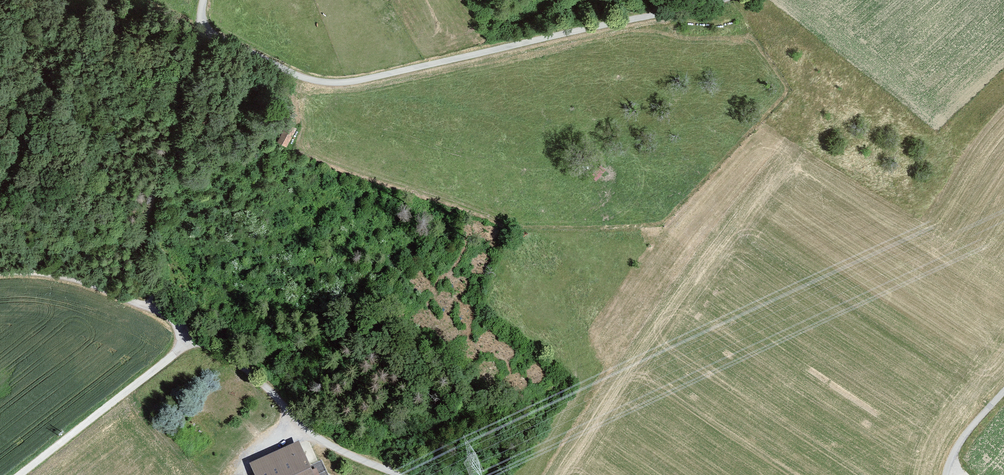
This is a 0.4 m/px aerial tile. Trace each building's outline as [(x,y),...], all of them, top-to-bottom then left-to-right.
[(286,123),(277,142),(288,146),(297,128),(286,123)] [(303,441),(252,466),(257,474),(329,474),(322,461),(314,465),(303,441)]
